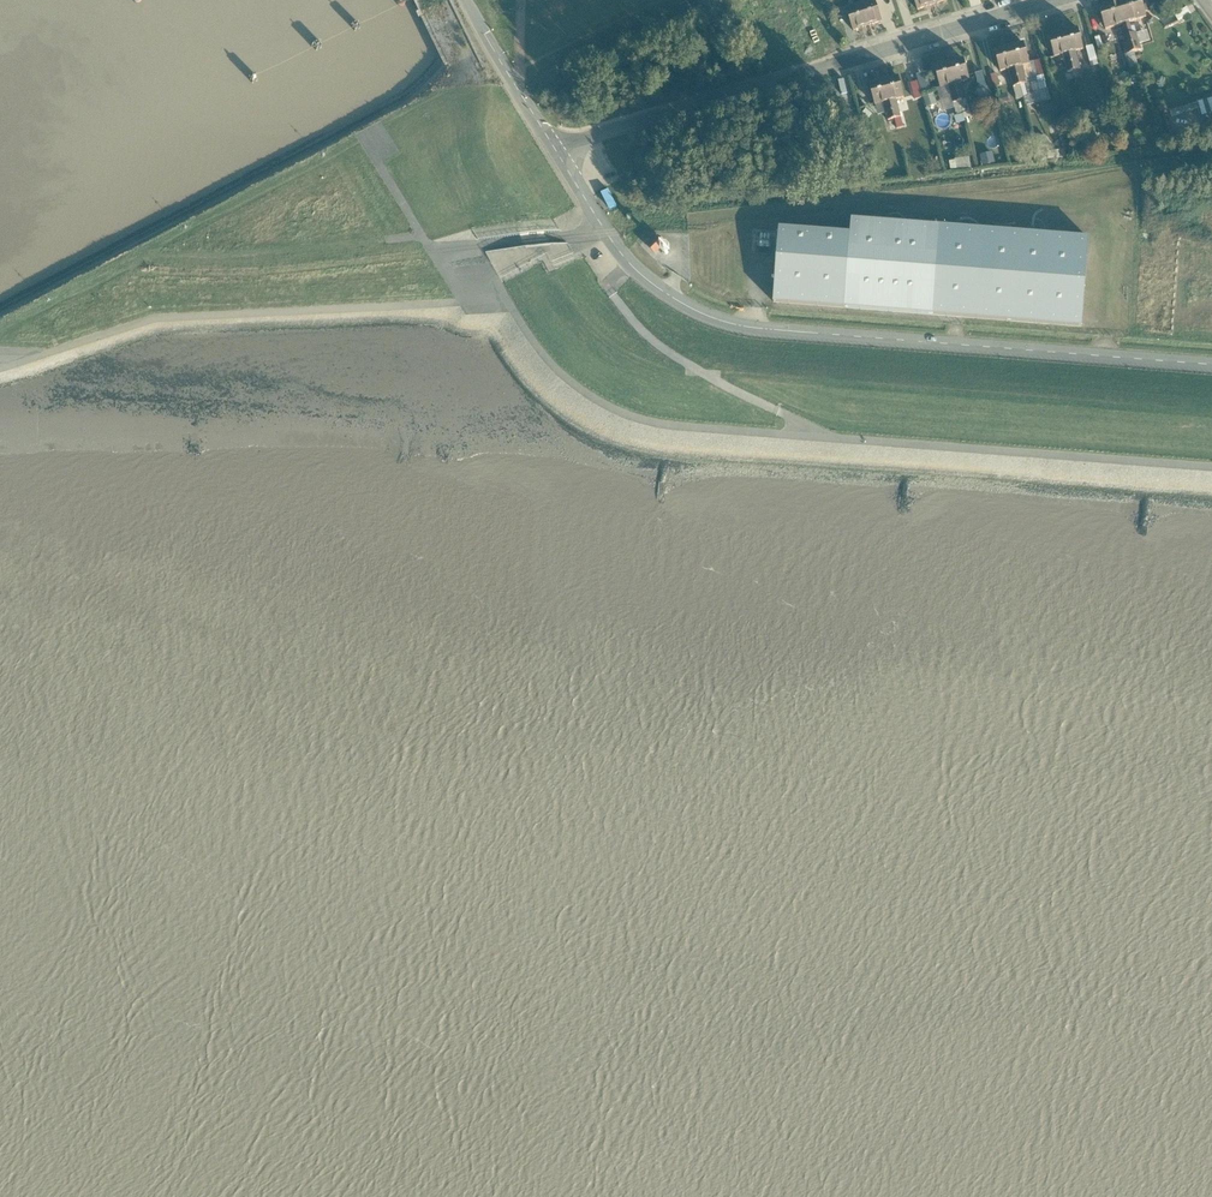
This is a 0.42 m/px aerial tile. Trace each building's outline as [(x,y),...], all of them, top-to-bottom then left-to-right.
[(867,28),(858,0),(850,0),(853,9),(845,12),(852,33),(867,28)] [(867,28),(882,23),(875,1),(867,4),(865,0),(858,0),(867,28)] [(931,6),(929,0),(913,0),(916,11),(931,6)] [(1135,52),(1119,0),(1116,0),(1099,5),(1106,30),(1122,25),(1125,34),(1122,35),(1128,54),(1135,52)] [(1135,52),(1142,50),(1137,31),(1133,33),(1130,22),(1147,17),(1142,0),(1119,0),(1135,52)] [(1189,15),(1186,10),(1176,15),(1179,21),(1189,15)] [(1079,26),(1048,34),(1054,58),(1062,56),(1067,71),(1081,67),(1076,52),(1085,50),(1079,26)] [(1023,42),(1009,45),(1020,84),(1027,82),(1023,66),(1029,64),(1023,42)] [(1014,86),(1020,84),(1009,45),(995,49),(1001,71),(1009,69),(1014,86)] [(1098,57),(1094,45),(1087,47),(1091,59),(1098,57)] [(1056,69),(1052,57),(1044,60),(1048,71),(1056,69)] [(963,58),(948,62),(960,101),(966,99),(961,82),(969,80),(963,58)] [(1042,72),(1039,61),(1033,63),(1036,74),(1042,72)] [(954,103),(960,101),(948,62),(934,66),(940,87),(949,85),(954,103)] [(931,90),(925,72),(916,74),(922,93),(931,90)] [(986,88),(982,72),(975,73),(980,89),(986,88)] [(1000,86),(997,73),(991,75),(995,88),(1000,86)] [(897,76),(883,80),(894,119),(901,117),(897,99),(903,98),(897,76)] [(887,121),(894,119),(883,80),(869,83),(874,104),(883,102),(887,121)] [(917,81),(909,83),(917,109),(924,107),(917,81)] [(841,91),(845,107),(852,105),(848,89),(841,91)] [(933,94),(923,97),(926,107),(936,104),(933,94)] [(902,139),(904,150),(916,148),(913,137),(902,139)] [(973,158),(952,159),(953,170),(973,169),(973,158)] [(911,163),(913,175),(924,174),(922,161),(911,163)] [(616,206),(607,189),(599,193),(608,210),(616,206)] [(1085,239),(853,220),(851,235),(778,228),(771,305),(1079,327),(1085,239)] [(655,254),(665,243),(659,237),(649,248),(655,254)] [(669,255),(669,253),(668,252),(668,251),(667,250),(665,250),(664,250),(663,250),(662,251),(661,252),(661,254),(661,255),(662,256),(662,257),(664,258),(665,258),(666,258),(667,257),(668,256),(669,255)]
